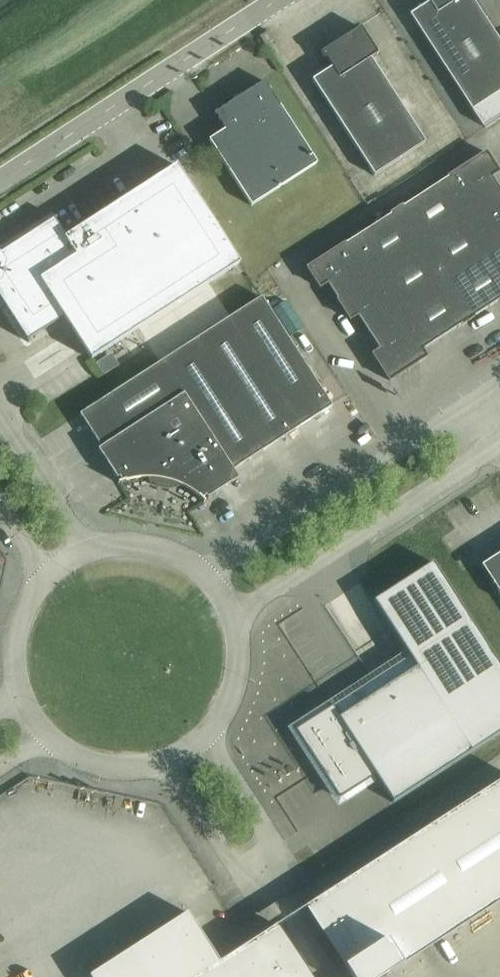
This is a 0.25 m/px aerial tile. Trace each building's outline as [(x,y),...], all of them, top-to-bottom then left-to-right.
[(432,1),(412,14),(423,31),(474,111),(485,127),(499,118),(499,37),(476,0),(431,0),(432,1)] [(376,54),(377,54),(360,27),(320,52),(324,58),(326,57),(331,66),(311,79),(373,176),(425,142),(370,58),(376,54)] [(265,45),(274,39),(268,31),(259,36),(265,45)] [(251,205),(316,163),(279,106),(280,105),(264,81),(213,113),(224,129),(208,140),(251,205)] [(491,176),(498,172),(485,152),(306,268),(319,288),(326,283),(349,320),(356,315),(379,350),(372,354),(376,361),(389,381),(419,361),(422,350),(499,299),(499,190),(491,176)] [(187,182),(176,165),(65,236),(54,220),(56,218),(55,217),(0,253),(0,258),(4,264),(1,278),(0,279),(0,298),(28,342),(30,341),(28,339),(63,317),(91,359),(239,263),(187,182)] [(261,296),(161,361),(79,414),(101,447),(97,449),(116,478),(119,478),(120,481),(118,482),(118,483),(124,481),(131,479),(137,478),(142,478),(145,478),(152,485),(161,489),(171,489),(181,485),(186,488),(190,491),(194,493),(199,497),(203,502),(205,501),(203,499),(205,496),(207,498),(238,478),(233,470),(331,406),(261,296)] [(480,565),(499,595),(499,552),(480,565)] [(433,562),(373,601),(416,667),(339,717),(332,705),(295,729),(339,798),(375,775),(392,802),(499,732),(499,666),(433,562)] [(302,905),(349,976),(377,976),(499,897),(499,776),(302,905)] [(220,963),(188,913),(91,976),(310,976),(277,926),(220,963)]
